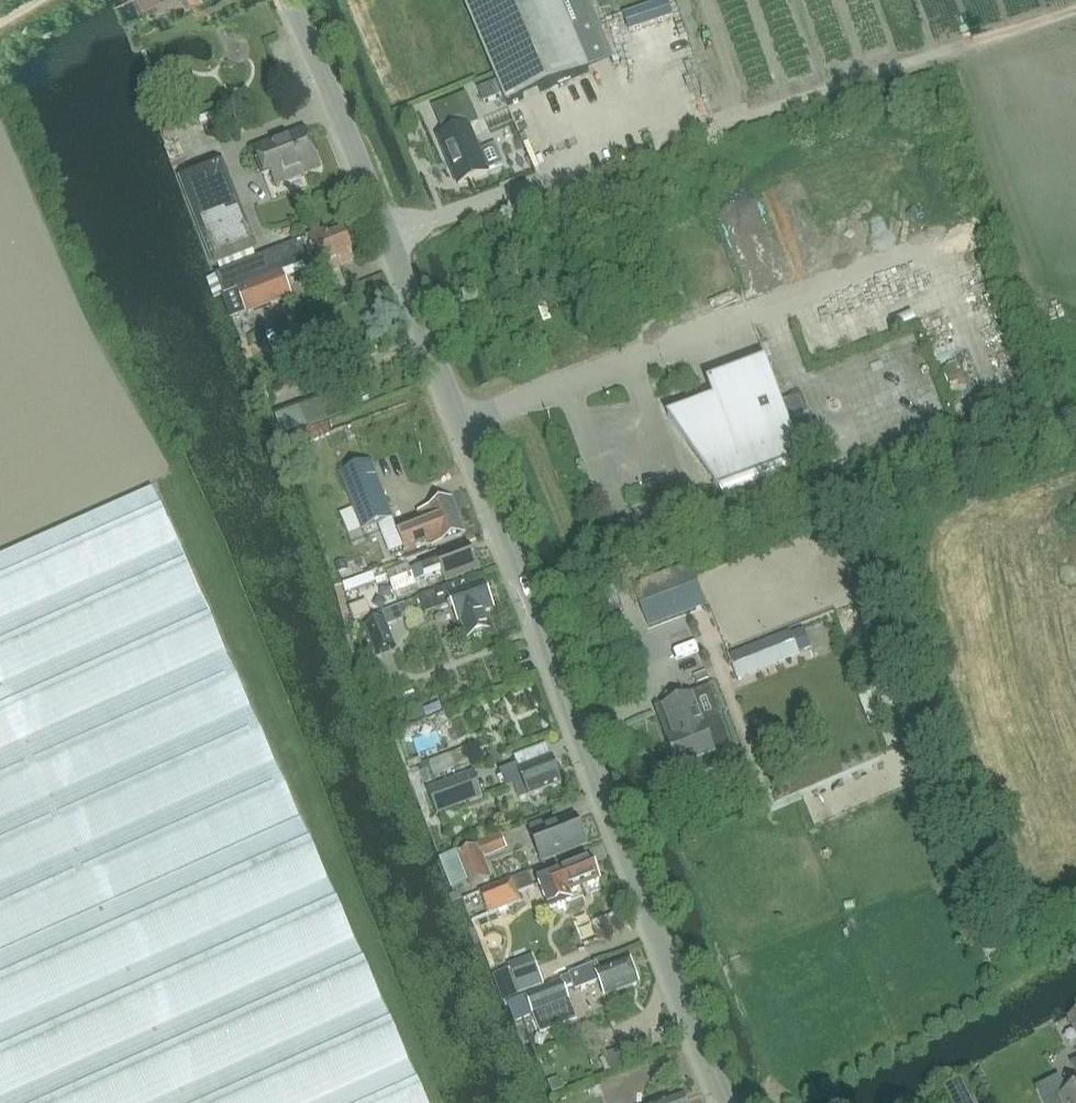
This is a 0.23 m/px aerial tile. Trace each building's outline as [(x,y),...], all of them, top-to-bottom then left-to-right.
[(465,4),(508,105),(613,61),(587,0),(475,0),(465,4)] [(655,29),(656,21),(654,14),(653,10),(650,7),(643,3),(636,2),(631,3),(623,7),(620,10),(619,14),(617,21),(618,28),(622,35),(628,39),(634,41),(641,41),(644,39),(649,36),(653,32),(655,29)] [(466,96),(433,109),(444,135),(438,138),(458,185),(487,173),(486,170),(502,163),(495,145),(479,152),(469,127),(477,124),(466,96)] [(496,136),(516,128),(509,112),(490,121),(496,136)] [(308,129),(252,151),(263,179),(271,176),(274,186),(320,168),(309,139),(312,138),(308,129)] [(218,254),(247,244),(234,206),(220,169),(188,181),(202,218),(204,217),(218,254)] [(325,232),(216,275),(207,279),(215,300),(223,296),(232,318),(246,313),(246,314),(291,297),(282,273),(296,267),(296,268),(303,265),(310,282),(343,269),(341,266),(351,262),(349,255),(353,253),(344,232),(327,238),(325,232)] [(929,342),(935,363),(955,357),(949,336),(929,342)] [(708,384),(716,406),(673,422),(670,417),(668,418),(715,484),(725,497),(804,467),(766,362),(764,363),(765,368),(712,388),(710,383),(708,384)] [(955,363),(936,367),(941,393),(960,389),(955,363)] [(226,655),(153,491),(0,559),(0,1102),(426,1102),(300,819),(226,655)] [(363,497),(333,508),(355,566),(385,554),(363,497)] [(421,518),(396,528),(405,551),(430,542),(432,546),(465,534),(452,500),(418,513),(421,518)] [(420,567),(425,578),(429,588),(478,570),(469,546),(420,565),(420,567)] [(425,578),(420,567),(410,570),(408,564),(386,572),(392,586),(387,588),(390,597),(393,599),(398,600),(418,592),(414,582),(425,578)] [(666,593),(676,619),(709,606),(698,580),(666,593)] [(464,581),(419,598),(425,615),(452,605),(459,623),(461,622),(468,639),(491,631),(484,613),(494,609),(483,582),(467,588),(464,581)] [(375,652),(388,647),(379,621),(365,626),(375,652)] [(789,631),(728,656),(739,681),(800,656),(789,631)] [(665,708),(663,708),(674,737),(667,740),(678,769),(680,768),(682,772),(684,776),(688,778),(716,767),(718,762),(715,754),(732,748),(721,719),(703,726),(692,697),(691,697),(665,708)] [(408,738),(413,754),(441,744),(436,729),(408,738)] [(529,796),(562,784),(551,758),(519,770),(517,765),(500,772),(506,788),(523,782),(529,796)] [(474,773),(427,791),(436,814),(483,796),(474,773)] [(541,860),(584,843),(576,820),(533,837),(541,860)] [(477,847),(459,855),(457,849),(435,856),(447,891),(469,883),(471,887),(490,880),(482,858),(505,849),(500,837),(477,846),(477,847)] [(569,893),(600,881),(591,858),(559,871),(561,875),(539,884),(549,908),(571,899),(569,893)] [(517,893),(534,887),(528,873),(480,893),(488,913),(520,901),(517,893)] [(561,980),(524,995),(540,1034),(576,1019),(565,990),(573,987),(575,992),(598,983),(604,997),(638,984),(628,959),(600,971),(597,964),(560,978),(561,980)] [(513,981),(504,985),(509,999),(544,985),(534,960),(509,970),(513,981)] [(1062,1083),(1059,1077),(1035,1089),(1042,1102),(1075,1102),(1075,1076),(1062,1083)] [(963,1079),(959,1080),(954,1079),(953,1083),(944,1088),(952,1102),(975,1102),(963,1079)] [(682,1094),(659,1102),(685,1102),(682,1094)]
